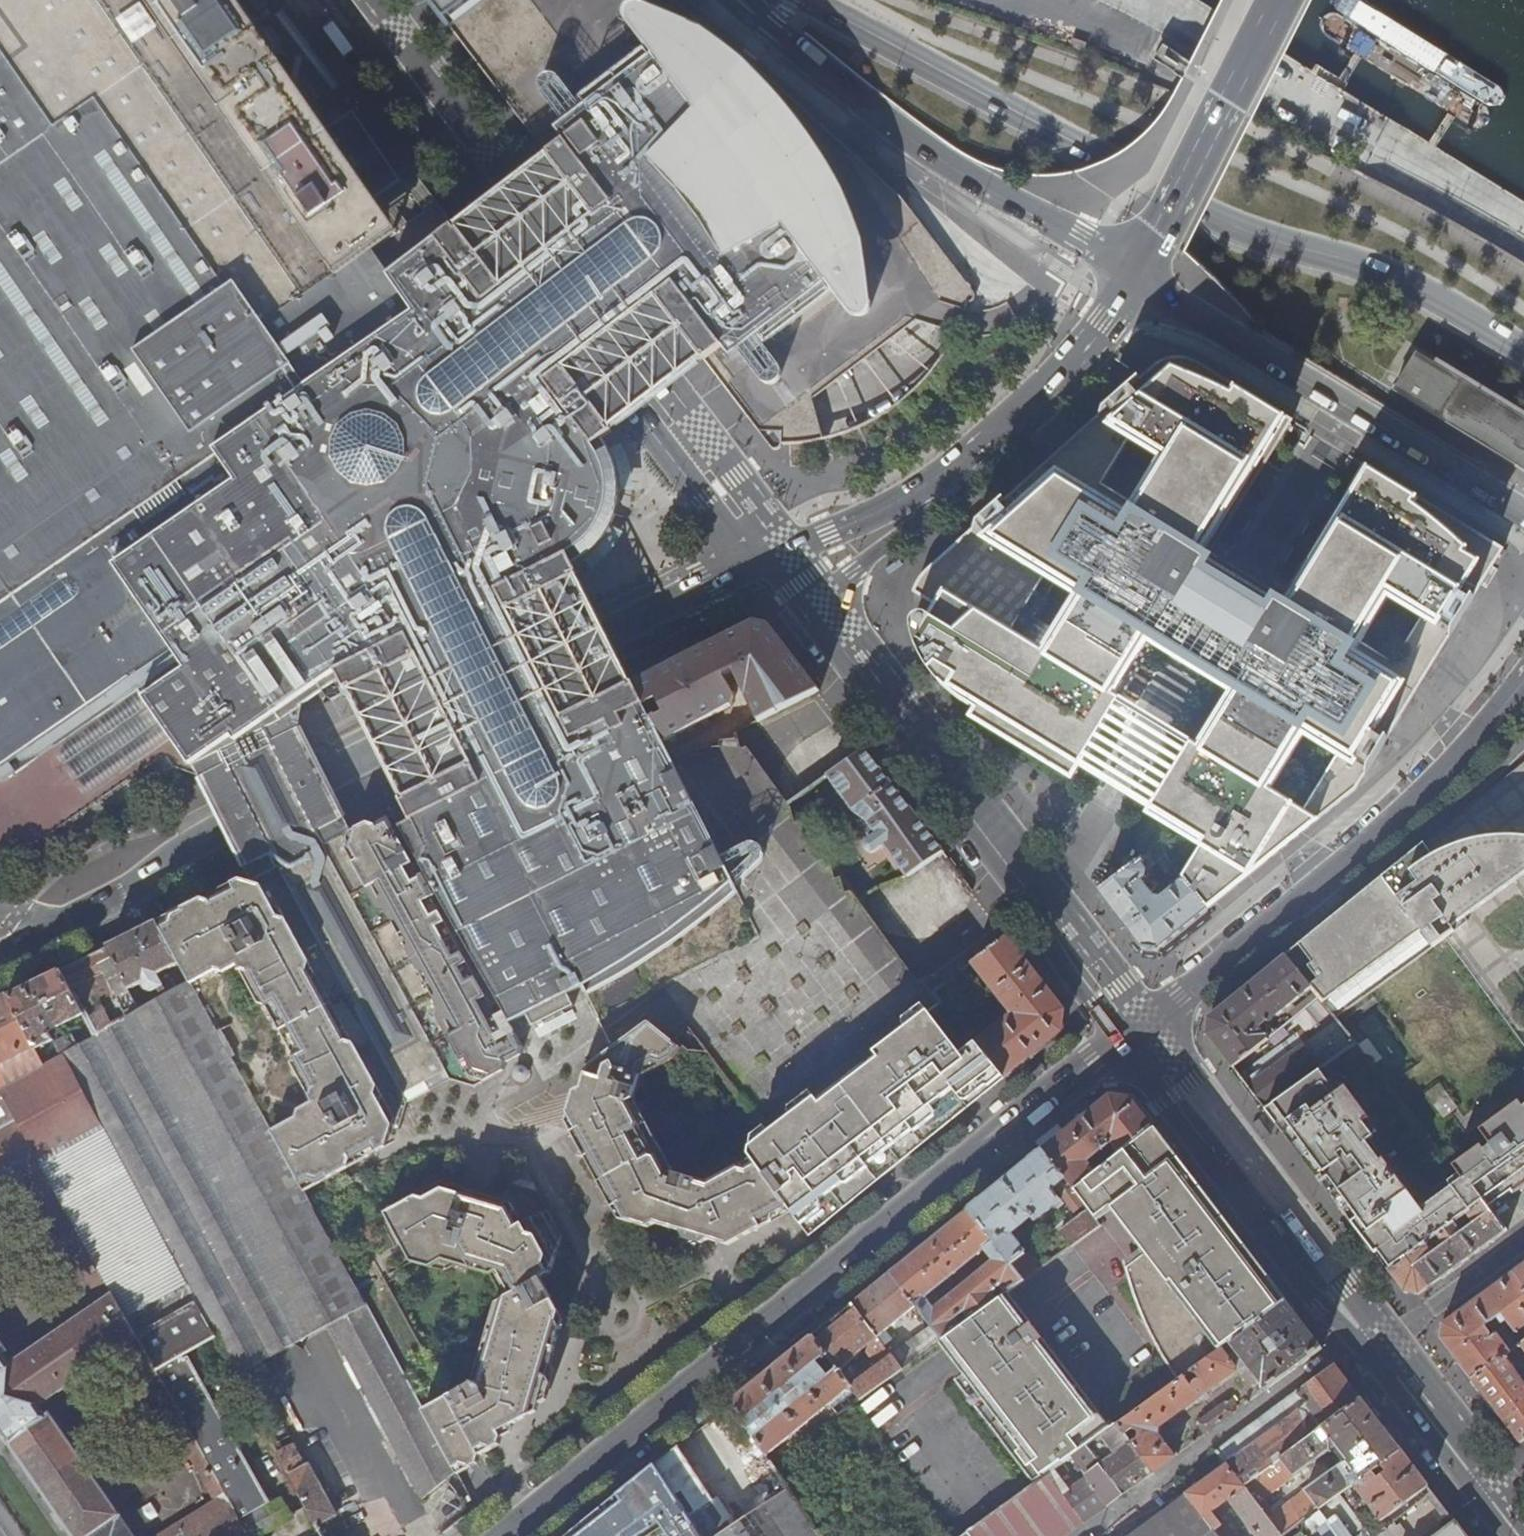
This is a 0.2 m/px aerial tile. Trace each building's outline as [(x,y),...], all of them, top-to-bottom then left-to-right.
[(27,853),(154,763),(162,776),(176,778),(197,768),(295,718),(302,715),(306,696),(337,676),(346,693),(579,576),(574,565),(583,559),(591,553),(600,543),(607,533),(610,528),(614,520),(618,506),(619,490),(618,475),(615,464),(611,454),(602,439),(612,432),(610,428),(458,229),(455,225),(414,256),(399,235),(377,250),(356,219),(378,204),(407,183),(359,115),(330,135),(308,150),(218,20),(240,5),(248,0),(0,0),(0,846),(27,853)] [(449,28),(486,0),(428,0),(449,28)] [(901,198),(866,166),(844,146),(817,121),(767,76),(735,51),(727,44),(673,0),(486,0),(449,28),(550,159),(662,306),(702,357),(713,373),(735,401),(767,442),(772,448),(775,449),(777,449),(780,448),(783,444),(791,444),(807,443),(824,440),(813,399),(917,320),(956,334),(966,308),(968,303),(969,304),(971,303),(974,300),(975,297),(975,293),(931,236),(901,198)] [(1098,1),(1122,3),(1121,12),(1143,21),(1160,23),(1159,32),(1173,34),(1187,0),(1097,0),(1098,1)] [(308,150),(330,135),(240,5),(218,20),(308,150)] [(668,383),(702,357),(662,306),(550,159),(521,181),(487,207),(458,229),(610,428),(639,405),(668,383)] [(377,250),(399,235),(378,204),(356,219),(377,250)] [(1523,461),(1523,420),(1443,371),(1414,353),(1396,383),(1511,453),(1523,461)] [(1293,420),(1192,360),(1187,358),(1181,357),(1175,357),(1168,358),(1162,361),(1159,363),(1153,367),(1077,435),(1025,483),(1036,496),(1023,507),(1012,495),(923,575),(918,582),(915,590),(913,593),(934,606),(928,617),(921,615),(917,617),(914,619),(912,622),(911,627),(913,636),(918,651),(924,664),(933,677),(939,684),(947,691),(954,697),(978,712),(1077,773),(1155,646),(1189,667),(1226,689),(1149,816),(1202,848),(1183,879),(1208,909),(1361,784),(1502,547),(1364,464),(1282,598),(1210,555),(1293,420)] [(1036,496),(1025,483),(1012,495),(1023,507),(1036,496)] [(599,614),(579,576),(346,693),(367,731),(375,746),(403,799),(636,683),(608,629),(599,614)] [(641,680),(636,683),(647,704),(658,699),(667,717),(656,723),(667,743),(734,704),(736,697),(726,676),(734,672),(759,721),(819,690),(770,626),(755,622),(641,680)] [(614,1047),(650,1020),(680,1046),(687,1052),(708,1054),(769,1136),(942,1006),(862,900),(790,804),(721,851),(677,763),(667,743),(656,723),(647,704),(636,683),(403,799),(390,806),(395,815),(501,1003),(553,967),(569,990),(582,983),(614,1047)] [(315,758),(295,718),(197,768),(217,808),(224,822),(251,875),(350,826),(322,773),(315,758)] [(721,851),(790,804),(736,733),(677,763),(721,851)] [(895,791),(865,751),(830,776),(844,798),(840,801),(847,812),(852,809),(858,816),(869,823),(907,877),(943,854),(895,791)] [(1464,812),(1474,825),(1454,841),(1445,828),(1423,845),(1432,858),(1461,844),(1486,839),(1515,838),(1523,840),(1523,763),(1464,812)] [(1474,825),(1464,812),(1445,828),(1454,841),(1474,825)] [(395,815),(376,824),(381,833),(376,852),(341,872),(328,846),(255,882),(190,915),(161,930),(188,981),(296,1181),(320,1168),(397,1126),(402,1101),(393,1085),(437,1060),(446,1078),(471,1085),(501,1069),(506,1060),(521,1052),(525,1043),(512,1021),(501,1003),(395,815)] [(353,832),(350,826),(251,875),(245,879),(255,882),(328,846),(341,872),(376,852),(381,833),(376,824),(372,823),(353,832)] [(1423,845),(1288,956),(1312,989),(1336,1019),(1446,940),(1469,923),(1465,918),(1523,875),(1523,840),(1515,838),(1486,839),(1461,844),(1432,858),(1423,845)] [(1142,948),(1157,950),(1208,909),(1183,879),(1158,846),(1099,891),(1142,948)] [(1446,940),(1523,1047),(1523,875),(1465,918),(1469,923),(1446,940)] [(150,992),(159,990),(162,996),(188,981),(161,930),(157,923),(109,947),(126,982),(131,991),(144,983),(147,989),(150,992)] [(974,1045),(1003,1079),(1061,1033),(1063,1011),(1007,939),(972,965),(1011,1016),(974,1045)] [(126,982),(109,947),(61,971),(84,1015),(95,1036),(140,1009),(137,1002),(130,1005),(131,1007),(124,1010),(120,1003),(113,989),(126,982)] [(1312,989),(1288,956),(1209,1020),(1208,1027),(1208,1034),(1234,1067),(1279,1031),(1272,1022),(1312,989)] [(553,967),(501,1003),(512,1021),(527,1013),(533,1025),(573,1003),(567,991),(569,990),(553,967)] [(84,1015),(61,971),(10,997),(37,1049),(54,1040),(50,1032),(84,1015)] [(296,1181),(188,981),(162,996),(140,1009),(95,1036),(78,1046),(66,1053),(217,1339),(219,1338),(240,1375),(328,1327),(423,1499),(438,1487),(454,1474),(452,1470),(418,1407),(301,1190),(296,1181)] [(131,991),(126,982),(113,989),(120,1003),(133,996),(131,991)] [(10,997),(0,1002),(0,1090),(0,1091),(46,1066),(42,1059),(37,1049),(10,997)] [(787,1205),(810,1236),(925,1143),(1003,1079),(974,1045),(943,1005),(942,1006),(769,1136),(747,1153),(751,1159),(787,1205)] [(614,1047),(612,1048),(588,1065),(580,1088),(597,1093),(588,1120),(629,1196),(684,1213),(694,1183),(670,1175),(631,1101),(639,1077),(677,1057),(680,1046),(650,1020),(614,1047)] [(1298,1035),(1240,1076),(1265,1109),(1354,1043),(1337,1021),(1305,1046),(1298,1035)] [(58,1050),(42,1059),(46,1066),(65,1054),(66,1053),(78,1046),(72,1035),(55,1045),(58,1050)] [(1489,1146),(1483,1151),(1459,1168),(1456,1163),(1452,1166),(1449,1169),(1354,1043),(1265,1109),(1366,1242),(1446,1183),(1469,1213),(1482,1203),(1487,1209),(1510,1192),(1523,1210),(1523,1168),(1501,1137),(1489,1146)] [(46,1066),(0,1091),(16,1121),(39,1163),(104,1127),(65,1054),(46,1066)] [(393,1085),(402,1101),(446,1078),(437,1060),(393,1085)] [(1443,1117),(1455,1107),(1438,1084),(1426,1094),(1443,1117)] [(597,1093),(580,1088),(569,1093),(561,1120),(567,1131),(564,1140),(572,1155),(580,1157),(594,1182),(591,1190),(601,1209),(608,1210),(613,1218),(642,1227),(651,1223),(678,1232),(683,1240),(697,1244),(704,1241),(727,1248),(774,1220),(775,1212),(769,1215),(767,1212),(725,1236),(714,1234),(708,1225),(720,1191),(715,1181),(705,1187),(694,1183),(684,1213),(629,1196),(588,1120),(597,1093)] [(0,1090),(0,1129),(16,1121),(0,1091),(0,1090)] [(1154,1131),(1155,1131),(1131,1100),(1110,1097),(1042,1152),(1075,1193),(1097,1175),(1089,1165),(1112,1147),(1120,1157),(1154,1131)] [(1520,1109),(1521,1108),(1517,1102),(1477,1131),(1489,1146),(1501,1137),(1523,1168),(1523,1113),(1520,1109)] [(21,1160),(33,1153),(16,1121),(0,1129),(0,1171),(21,1160)] [(320,1168),(296,1181),(301,1190),(325,1177),(395,1139),(397,1126),(320,1168)] [(104,1127),(39,1163),(112,1294),(127,1321),(188,1286),(104,1127)] [(1242,1244),(1154,1131),(1120,1157),(1097,1175),(1075,1193),(1086,1206),(1090,1211),(1098,1221),(1113,1209),(1148,1252),(1129,1268),(1136,1289),(1141,1301),(1148,1318),(1155,1330),(1168,1323),(1174,1331),(1160,1340),(1166,1350),(1173,1362),(1183,1376),(1186,1375),(1276,1309),(1281,1306),(1265,1284),(1270,1280),(1258,1265),(1254,1267),(1239,1247),(1242,1244)] [(1459,1168),(1483,1151),(1479,1146),(1456,1163),(1459,1168)] [(1075,1193),(1042,1152),(968,1212),(1025,1282),(1040,1271),(1012,1236),(1026,1225),(1025,1223),(1032,1218),(1036,1223),(1056,1207),(1060,1211),(1065,1206),(1054,1193),(1054,1190),(1056,1190),(1075,1213),(1086,1206),(1075,1193)] [(39,1163),(33,1153),(21,1160),(100,1303),(112,1294),(39,1163)] [(775,1212),(787,1205),(751,1159),(715,1181),(720,1191),(708,1225),(714,1234),(725,1236),(767,1212),(769,1215),(775,1212)] [(438,1179),(403,1198),(409,1202),(434,1189),(463,1197),(470,1210),(481,1213),(487,1193),(438,1179)] [(1446,1183),(1366,1242),(1389,1272),(1424,1246),(1437,1236),(1453,1225),(1467,1214),(1469,1213),(1446,1183)] [(418,1407),(452,1470),(469,1461),(474,1459),(476,1450),(469,1436),(475,1433),(477,1424),(524,1400),(544,1333),(536,1320),(545,1315),(553,1317),(555,1310),(536,1276),(546,1270),(558,1235),(543,1209),(514,1225),(509,1216),(513,1208),(508,1199),(487,1193),(481,1213),(470,1210),(463,1197),(434,1189),(409,1202),(403,1198),(382,1210),(408,1258),(426,1264),(439,1256),(490,1271),(497,1268),(509,1290),(493,1299),(469,1379),(438,1397),(418,1407)] [(1424,1246),(1389,1272),(1406,1293),(1419,1295),(1504,1233),(1487,1209),(1482,1203),(1469,1213),(1467,1214),(1475,1224),(1460,1234),(1453,1225),(1437,1236),(1444,1245),(1430,1255),(1424,1246)] [(1072,1248),(1102,1226),(1098,1221),(1090,1211),(1061,1233),(1072,1248)] [(998,1301),(993,1294),(1002,1287),(1008,1294),(1025,1282),(968,1212),(891,1274),(927,1319),(932,1326),(892,1356),(903,1370),(941,1342),(963,1327),(957,1320),(965,1314),(971,1321),(998,1301)] [(1515,1272),(1523,1284),(1523,1266),(1515,1272)] [(1472,1381),(1517,1347),(1502,1328),(1491,1336),(1488,1332),(1492,1329),(1489,1325),(1497,1319),(1501,1325),(1505,1322),(1514,1334),(1523,1327),(1523,1284),(1515,1272),(1443,1325),(1441,1340),(1472,1381)] [(927,1319),(891,1274),(853,1305),(885,1347),(892,1341),(885,1332),(913,1310),(918,1317),(918,1318),(922,1323),(927,1319)] [(247,1535),(256,1535),(290,1517),(281,1499),(270,1505),(189,1357),(185,1360),(183,1357),(217,1339),(188,1286),(127,1321),(137,1340),(225,1497),(247,1535)] [(3,1434),(74,1535),(135,1535),(97,1480),(50,1413),(45,1416),(39,1406),(125,1348),(137,1340),(127,1321),(126,1320),(112,1294),(100,1303),(9,1364),(3,1354),(7,1351),(0,1341),(0,1429),(3,1434)] [(1008,1294),(998,1301),(971,1321),(963,1327),(941,1342),(965,1374),(956,1380),(1035,1485),(1047,1476),(1054,1470),(1072,1458),(1087,1447),(1108,1432),(1008,1294)] [(1266,1392),(1323,1350),(1286,1302),(1281,1306),(1276,1309),(1194,1369),(1200,1377),(1199,1378),(1196,1377),(1194,1379),(1193,1381),(1193,1382),(1192,1383),(1186,1375),(1183,1376),(1117,1425),(1155,1473),(1176,1457),(1159,1434),(1160,1426),(1235,1372),(1236,1372),(1236,1367),(1244,1362),(1266,1392)] [(885,1347),(853,1305),(813,1337),(838,1369),(865,1348),(879,1366),(852,1388),(862,1400),(903,1370),(892,1356),(884,1347),(885,1347)] [(469,1436),(476,1450),(494,1440),(497,1433),(508,1427),(511,1418),(530,1409),(533,1401),(543,1396),(549,1374),(544,1368),(556,1323),(553,1317),(545,1315),(536,1320),(544,1333),(524,1400),(477,1424),(475,1433),(469,1436)] [(1168,1323),(1155,1330),(1160,1340),(1174,1331),(1168,1323)] [(838,1369),(813,1337),(733,1402),(745,1422),(767,1456),(852,1388),(838,1369)] [(225,1497),(137,1340),(125,1348),(186,1457),(189,1456),(216,1503),(225,1497)] [(1523,1441),(1523,1384),(1516,1374),(1523,1368),(1523,1342),(1517,1347),(1472,1381),(1520,1444),(1523,1441)] [(1245,1488),(1362,1401),(1335,1366),(1217,1452),(1227,1464),(1245,1488)] [(1401,1452),(1362,1401),(1245,1488),(1259,1506),(1264,1502),(1333,1452),(1344,1466),(1276,1516),(1270,1520),(1283,1535),(1287,1535),(1305,1523),(1307,1521),(1342,1496),(1355,1486),(1401,1452)] [(1199,1425),(1206,1435),(1236,1414),(1229,1404),(1225,1403),(1200,1422),(1199,1425)] [(745,1422),(727,1434),(771,1502),(731,1527),(718,1535),(819,1535),(767,1456),(745,1422)] [(1098,1460),(1102,1466),(1124,1495),(1155,1473),(1117,1425),(1108,1432),(1087,1447),(1098,1460)] [(292,1445),(278,1453),(317,1527),(336,1515),(309,1466),(304,1468),(292,1445)] [(678,1446),(656,1465),(702,1535),(718,1535),(731,1527),(678,1446)] [(1087,1447),(1072,1458),(1083,1471),(1098,1460),(1087,1447)] [(1382,1522),(1429,1488),(1401,1452),(1355,1486),(1382,1522)] [(1245,1488),(1227,1464),(1186,1494),(1187,1495),(1218,1535),(1230,1535),(1212,1512),(1229,1500),(1258,1535),(1283,1535),(1270,1520),(1259,1506),(1245,1488)] [(656,1465),(567,1535),(702,1535),(656,1465)] [(1047,1476),(1084,1524),(1124,1495),(1102,1466),(1069,1490),(1054,1470),(1047,1476)] [(969,1535),(1014,1535),(1021,1531),(1025,1535),(1068,1535),(1084,1524),(1047,1476),(967,1534),(969,1535)] [(1187,1495),(1130,1535),(1218,1535),(1187,1495)] [(1318,1535),(1363,1535),(1364,1527),(1342,1496),(1307,1521),(1318,1535)] [(225,1497),(216,1503),(163,1535),(247,1535),(225,1497)] [(1259,1506),(1270,1520),(1276,1516),(1264,1502),(1259,1506)] [(1450,1516),(1423,1535),(1466,1535),(1450,1516)] [(1305,1523),(1315,1535),(1318,1535),(1307,1521),(1305,1523)]
